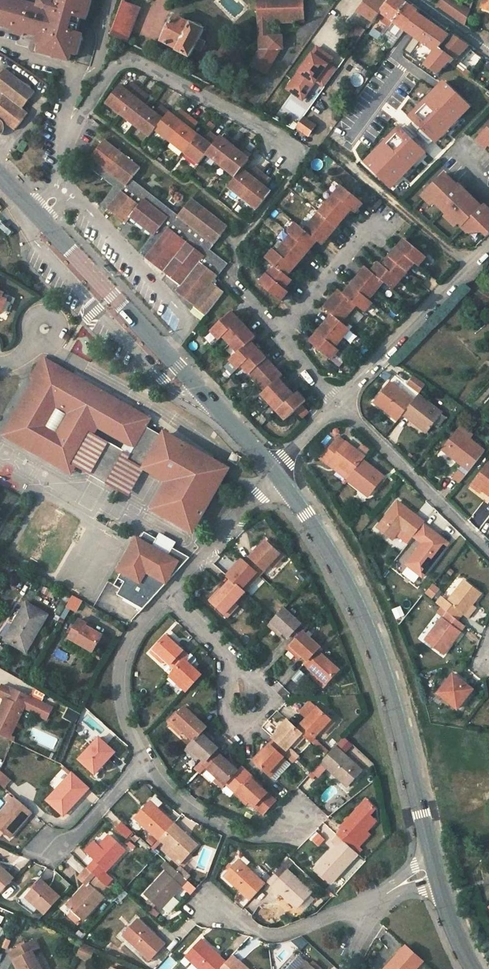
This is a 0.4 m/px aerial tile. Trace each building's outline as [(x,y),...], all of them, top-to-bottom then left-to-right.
[(93,0),(49,0),(49,2),(42,1),(40,8),(12,0),(0,0),(0,27),(18,32),(17,35),(24,37),(25,34),(33,36),(34,32),(40,34),(37,46),(43,47),(41,54),(70,62),(72,55),(78,57),(83,38),(81,35),(75,33),(79,19),(88,21),(93,0)] [(259,50),(250,65),(266,75),(280,50),(283,50),(282,37),(269,37),(269,24),(304,23),(303,0),(257,0),(259,50)] [(367,2),(359,12),(368,18),(374,23),(377,17),(380,14),(390,0),(368,0),(367,2)] [(380,14),(392,22),(406,3),(401,0),(390,0),(380,14)] [(470,11),(455,0),(443,0),(438,6),(465,25),(470,11)] [(140,9),(125,3),(112,35),(128,43),(140,9)] [(393,23),(404,31),(417,12),(412,8),(406,3),(392,22),(393,23)] [(417,12),(404,31),(432,50),(440,48),(451,35),(417,12)] [(377,17),(391,27),(393,23),(392,22),(380,14),(377,17)] [(158,41),(164,25),(145,17),(138,34),(158,41)] [(190,57),(195,49),(200,39),(204,31),(203,30),(202,27),(201,25),(199,24),(198,23),(194,24),(193,25),(192,24),(191,25),(176,17),(163,42),(178,50),(178,51),(190,57)] [(368,18),(359,30),(364,33),(369,25),(371,26),(374,23),(368,18)] [(348,39),(356,45),(364,33),(359,30),(356,27),(348,39)] [(375,28),(370,35),(379,41),(384,34),(375,28)] [(455,60),(457,58),(463,51),(468,55),(472,50),(467,48),(468,46),(451,35),(440,48),(452,57),(455,60)] [(319,48),(290,91),(306,101),(319,82),(327,87),(338,70),(331,65),(335,59),(319,48)] [(440,48),(432,50),(422,64),(436,74),(452,57),(440,48)] [(463,51),(457,58),(462,62),(468,55),(463,51)] [(463,74),(466,70),(468,68),(462,62),(457,58),(455,60),(451,64),(463,74)] [(385,84),(393,73),(381,64),(373,76),(385,84)] [(5,70),(0,76),(0,119),(15,131),(28,114),(22,109),(35,93),(5,70)] [(363,88),(376,97),(384,86),(371,77),(363,88)] [(473,106),(445,79),(410,115),(438,142),(473,106)] [(107,103),(121,114),(140,90),(132,84),(126,91),(120,86),(107,103)] [(136,126),(149,109),(143,104),(149,97),(140,90),(121,114),(136,126)] [(156,130),(169,113),(161,106),(155,113),(149,109),(136,126),(150,137),(156,130)] [(175,117),(169,113),(156,130),(170,141),(189,117),(181,111),(175,117)] [(198,124),(189,117),(170,141),(185,153),(198,136),(192,131),(198,124)] [(305,119),(298,128),(309,136),(316,127),(305,119)] [(429,152),(401,125),(366,161),(394,188),(429,152)] [(486,133),(483,130),(478,134),(482,138),(488,145),(488,130),(486,133)] [(207,154),(218,140),(209,133),(204,141),(198,136),(185,153),(200,164),(207,154)] [(221,137),(218,140),(207,154),(222,166),(235,149),(221,137)] [(477,142),(485,150),(488,146),(488,145),(482,138),(477,142)] [(126,187),(132,179),(140,168),(105,140),(91,158),(126,187)] [(250,160),(235,149),(222,166),(236,177),(242,170),(250,160)] [(200,262),(218,276),(226,265),(209,251),(214,245),(178,217),(132,179),(126,187),(91,158),(86,164),(115,187),(101,205),(108,210),(122,192),(140,206),(145,199),(168,218),(154,236),(140,254),(145,258),(169,229),(186,242),(205,256),(200,262)] [(248,175),(242,170),(236,177),(229,187),(243,198),(262,174),(253,168),(248,175)] [(270,181),(262,174),(243,198),(258,209),(271,193),(265,188),(270,181)] [(488,235),(488,210),(484,206),(482,208),(464,190),(462,192),(445,175),(432,189),(429,185),(424,190),(427,193),(436,202),(434,203),(448,216),(453,216),(460,223),(463,227),(466,224),(475,233),(483,233),(487,237),(488,235)] [(334,196),(351,210),(355,213),(359,209),(363,205),(342,187),(334,196)] [(153,236),(154,236),(168,218),(145,199),(140,206),(122,192),(108,210),(125,224),(130,217),(153,236)] [(423,198),(431,206),(434,203),(436,202),(427,193),(423,198)] [(334,196),(327,204),(344,219),(348,214),(351,210),(334,196)] [(192,199),(178,217),(214,245),(227,227),(192,199)] [(344,219),(327,204),(319,213),(337,228),(340,223),(344,219)] [(319,213),(304,231),(317,242),(321,246),(328,237),(337,228),(319,213)] [(448,216),(446,218),(456,228),(460,223),(453,216),(448,216)] [(292,236),(309,251),(313,246),(317,242),(304,231),(296,224),(288,233),(292,236)] [(463,227),(462,228),(468,234),(475,233),(466,224),(463,227)] [(163,272),(186,242),(169,229),(145,258),(163,272)] [(292,236),(285,244),(302,259),(306,254),(309,251),(292,236)] [(401,244),(398,249),(415,263),(418,266),(426,257),(405,240),(401,244)] [(181,286),(200,262),(205,256),(186,242),(163,272),(181,286)] [(302,259),(285,244),(277,254),(294,268),(298,264),(302,259)] [(393,254),(390,257),(408,272),(415,263),(398,249),(393,254)] [(291,272),(294,268),(277,254),(273,251),(266,259),(274,266),(287,277),(291,272)] [(383,266),(400,281),(408,272),(390,257),(386,263),(383,266)] [(218,276),(200,262),(181,286),(176,292),(195,306),(212,283),(218,276)] [(375,267),(371,272),(384,283),(392,290),(400,281),(383,266),(379,263),(375,267)] [(287,277),(274,266),(267,275),(285,289),(289,284),(292,280),(287,277)] [(384,283),(371,272),(366,268),(363,272),(359,277),(376,292),(384,283)] [(288,292),(285,289),(267,275),(260,283),(281,301),(284,298),(288,292)] [(369,300),(376,292),(359,277),(355,281),(351,285),(369,300)] [(224,292),(212,283),(195,306),(194,307),(205,316),(224,292)] [(455,299),(463,303),(471,287),(463,283),(455,299)] [(369,300),(351,285),(348,290),(344,294),(356,305),(365,313),(373,303),(369,300)] [(342,323),(356,305),(344,294),(339,290),(333,298),(324,308),(333,315),(342,323)] [(211,331),(219,340),(223,336),(240,321),(235,316),(232,312),(211,331)] [(325,324),(342,339),(350,330),(342,323),(333,315),(329,320),(325,324)] [(231,345),(248,329),(243,324),(240,321),(223,336),(231,345)] [(335,348),(342,339),(325,324),(321,329),(318,333),(335,348)] [(70,352),(90,361),(101,336),(81,327),(70,352)] [(231,345),(239,353),(251,342),(256,338),(251,333),(248,329),(231,345)] [(331,359),(339,351),(335,348),(318,333),(314,337),(310,342),(331,359)] [(251,342),(239,353),(231,361),(238,369),(242,366),(259,350),(255,346),(251,342)] [(262,354),(259,350),(242,366),(250,374),(267,359),(262,354)] [(340,367),(350,358),(346,353),(336,362),(340,367)] [(59,367),(43,357),(31,378),(35,381),(17,412),(21,414),(14,426),(18,428),(16,432),(28,439),(25,443),(34,447),(31,451),(64,470),(66,466),(74,470),(75,467),(81,457),(77,455),(86,440),(82,437),(86,430),(92,419),(108,428),(106,432),(134,448),(146,426),(150,419),(122,403),(119,409),(106,402),(107,400),(71,379),(70,382),(55,374),(59,367)] [(275,368),(267,359),(250,374),(265,391),(279,379),(282,376),(275,368)] [(122,403),(59,367),(55,374),(70,382),(71,379),(107,400),(106,402),(119,409),(122,403)] [(262,395),(270,403),(286,387),(283,384),(279,379),(265,391),(262,395)] [(398,420),(403,414),(413,402),(390,383),(375,402),(398,420)] [(277,411),(294,396),(290,391),(286,387),(270,403),(277,411)] [(298,392),(294,396),(277,411),(285,420),(296,411),(302,405),(306,401),(302,396),(298,392)] [(418,395),(413,402),(403,414),(427,434),(442,414),(418,395)] [(309,413),(302,405),(296,411),(303,419),(309,413)] [(21,414),(17,412),(4,436),(31,451),(34,447),(25,443),(28,439),(16,432),(18,428),(14,426),(21,414)] [(179,445),(146,426),(134,448),(128,459),(143,468),(160,478),(165,469),(173,474),(155,506),(171,515),(169,519),(185,528),(194,513),(202,517),(223,480),(206,471),(204,475),(196,471),(205,455),(181,442),(179,445)] [(109,443),(86,430),(82,437),(86,440),(77,455),(81,457),(75,467),(91,475),(105,450),(107,446),(109,443)] [(446,452),(462,465),(453,477),(460,483),(485,452),(458,430),(453,437),(456,439),(446,452)] [(343,447),(346,442),(339,437),(336,441),(343,447)] [(443,450),(446,452),(456,439),(453,437),(443,450)] [(336,441),(324,455),(350,476),(363,460),(365,457),(346,442),(343,447),(336,441)] [(112,456),(117,447),(109,443),(107,446),(105,450),(91,475),(98,480),(112,456)] [(120,461),(125,452),(117,447),(112,456),(120,461)] [(129,454),(125,452),(120,461),(112,456),(98,480),(107,484),(111,486),(126,459),(129,454)] [(238,466),(242,458),(234,453),(229,461),(238,466)] [(206,471),(223,480),(229,469),(205,455),(196,471),(204,475),(206,471)] [(322,458),(348,479),(350,476),(324,455),(322,458)] [(127,496),(143,468),(128,459),(126,459),(111,486),(127,496)] [(384,477),(363,460),(350,476),(348,479),(347,479),(369,497),(384,477)] [(488,463),(474,482),(483,490),(488,495),(488,463)] [(66,466),(64,470),(71,474),(74,470),(66,466)] [(480,493),(483,490),(474,482),(471,485),(480,493)] [(413,538),(418,531),(423,525),(424,523),(398,503),(379,527),(394,539),(401,528),(413,538)] [(193,533),(202,517),(194,513),(185,528),(193,533)] [(435,534),(423,525),(418,531),(430,541),(435,534)] [(118,596),(143,610),(190,558),(172,548),(174,547),(157,537),(156,539),(145,533),(140,540),(137,538),(118,571),(122,573),(114,586),(121,590),(118,596)] [(266,541),(246,563),(261,576),(270,565),(273,562),(277,564),(284,557),(266,541)] [(228,577),(231,580),(242,590),(247,584),(250,581),(254,584),(261,576),(246,563),(243,561),(228,577)] [(232,606),(235,603),(245,593),(242,590),(231,580),(211,602),(228,617),(236,609),(232,606)] [(458,620),(464,613),(471,604),(473,605),(482,594),(465,581),(449,601),(443,597),(437,604),(442,608),(448,612),(458,620)] [(433,583),(426,594),(435,600),(442,589),(433,583)] [(404,592),(400,593),(404,603),(408,601),(404,592)] [(67,607),(77,612),(84,601),(74,595),(67,607)] [(26,603),(14,624),(17,626),(8,642),(26,652),(47,616),(26,603)] [(471,604),(464,613),(469,617),(476,608),(473,605),(471,604)] [(396,620),(405,616),(401,606),(392,610),(396,620)] [(438,613),(444,618),(448,612),(442,608),(438,613)] [(280,630),(284,633),(293,643),(303,632),(306,629),(284,609),(269,626),(277,633),(280,630)] [(465,626),(458,620),(448,612),(444,618),(426,640),(443,654),(465,626)] [(86,627),(87,624),(79,620),(69,638),(93,652),(103,636),(92,630),(86,627)] [(17,626),(14,624),(5,640),(8,642),(17,626)] [(299,653),(302,656),(308,661),(318,650),(321,647),(303,632),(293,643),(288,649),(296,656),(299,653)] [(162,657),(165,661),(176,670),(185,660),(188,656),(166,636),(151,653),(159,660),(162,657)] [(319,677),(316,680),(324,687),(339,670),(318,650),(308,661),(305,664),(315,673),(319,677)] [(197,662),(196,661),(197,660),(190,654),(188,656),(185,660),(193,667),(197,662)] [(193,667),(185,660),(176,670),(170,677),(177,684),(180,680),(184,684),(189,689),(202,675),(193,667)] [(298,666),(279,684),(289,694),(307,676),(298,666)] [(439,693),(458,708),(470,692),(459,683),(461,680),(454,675),(439,693)] [(3,683),(0,689),(0,695),(6,698),(0,710),(0,733),(11,738),(25,709),(48,720),(54,707),(3,683)] [(324,728),(327,731),(334,723),(317,707),(298,729),(306,737),(311,742),(314,738),(320,731),(324,728)] [(169,724),(177,732),(180,729),(184,732),(194,741),(202,734),(207,728),(185,708),(169,724)] [(75,724),(80,715),(69,709),(64,718),(75,724)] [(273,738),(275,739),(287,750),(292,745),(295,742),(298,745),(306,737),(298,729),(289,721),(273,738)] [(197,754),(200,758),(206,762),(216,751),(218,749),(202,734),(194,741),(186,750),(194,757),(197,754)] [(80,759),(95,774),(115,753),(99,738),(80,759)] [(328,751),(314,738),(311,742),(325,755),(328,751)] [(272,777),(279,769),(276,766),(280,762),(289,752),(287,750),(275,739),(254,761),(272,777)] [(336,747),(331,753),(327,757),(322,763),(349,787),(363,771),(336,747)] [(217,778),(215,781),(223,788),(226,784),(238,771),(216,751),(206,762),(204,765),(214,774),(217,778)] [(236,794),(251,778),(241,768),(238,771),(226,784),(236,794)] [(0,775),(0,783),(6,788),(13,780),(3,771),(0,775)] [(89,789),(72,774),(47,801),(64,816),(89,789)] [(236,795),(243,802),(246,799),(250,802),(260,812),(272,798),(251,778),(236,794),(236,795)] [(150,802),(156,808),(164,799),(158,793),(150,802)] [(4,833),(10,838),(33,813),(16,798),(14,800),(10,796),(5,801),(10,805),(0,815),(0,829),(4,833)] [(272,798),(260,812),(264,815),(276,801),(272,798)] [(357,843),(367,832),(376,821),(370,816),(376,809),(366,800),(341,828),(343,830),(338,835),(358,854),(363,849),(360,846),(357,843)] [(160,840),(174,824),(156,808),(150,802),(135,818),(159,841),(160,840)] [(127,839),(133,833),(122,823),(116,829),(127,839)] [(175,823),(174,824),(160,840),(167,846),(162,850),(180,865),(198,845),(175,823)] [(370,835),(367,832),(357,843),(360,846),(370,835)] [(320,846),(326,840),(319,833),(312,839),(320,846)] [(105,873),(126,850),(110,835),(100,847),(94,842),(86,852),(94,860),(87,868),(108,887),(114,881),(105,873)] [(332,883),(358,854),(338,835),(332,842),(337,846),(316,869),(332,883)] [(283,866),(289,858),(288,857),(281,864),(283,866)] [(295,863),(289,858),(283,866),(268,881),(297,909),(312,893),(288,870),(295,863)] [(251,900),(268,881),(265,878),(261,881),(239,860),(225,875),(251,900)] [(162,867),(167,872),(172,866),(167,862),(162,867)] [(172,866),(167,872),(145,895),(161,909),(162,908),(173,896),(182,887),(188,881),(172,866)] [(14,879),(0,867),(0,894),(14,879)] [(67,906),(74,912),(78,915),(84,920),(111,890),(108,887),(87,868),(79,878),(87,884),(67,906)] [(196,889),(188,881),(182,887),(191,895),(196,889)] [(45,914),(60,897),(43,882),(27,898),(45,914)] [(330,896),(325,892),(320,897),(325,901),(330,896)] [(179,902),(173,896),(162,908),(168,913),(179,902)] [(123,935),(145,956),(150,960),(150,961),(158,952),(164,947),(165,945),(138,920),(123,935)] [(34,939),(11,952),(20,968),(41,968),(32,951),(38,948),(34,939)] [(226,963),(202,940),(186,956),(194,963),(189,968),(220,968),(226,963)] [(88,960),(93,949),(82,944),(77,956),(88,960)] [(407,946),(396,958),(399,960),(391,968),(417,968),(424,961),(407,946)] [(233,956),(226,963),(220,968),(247,968),(233,956)]
